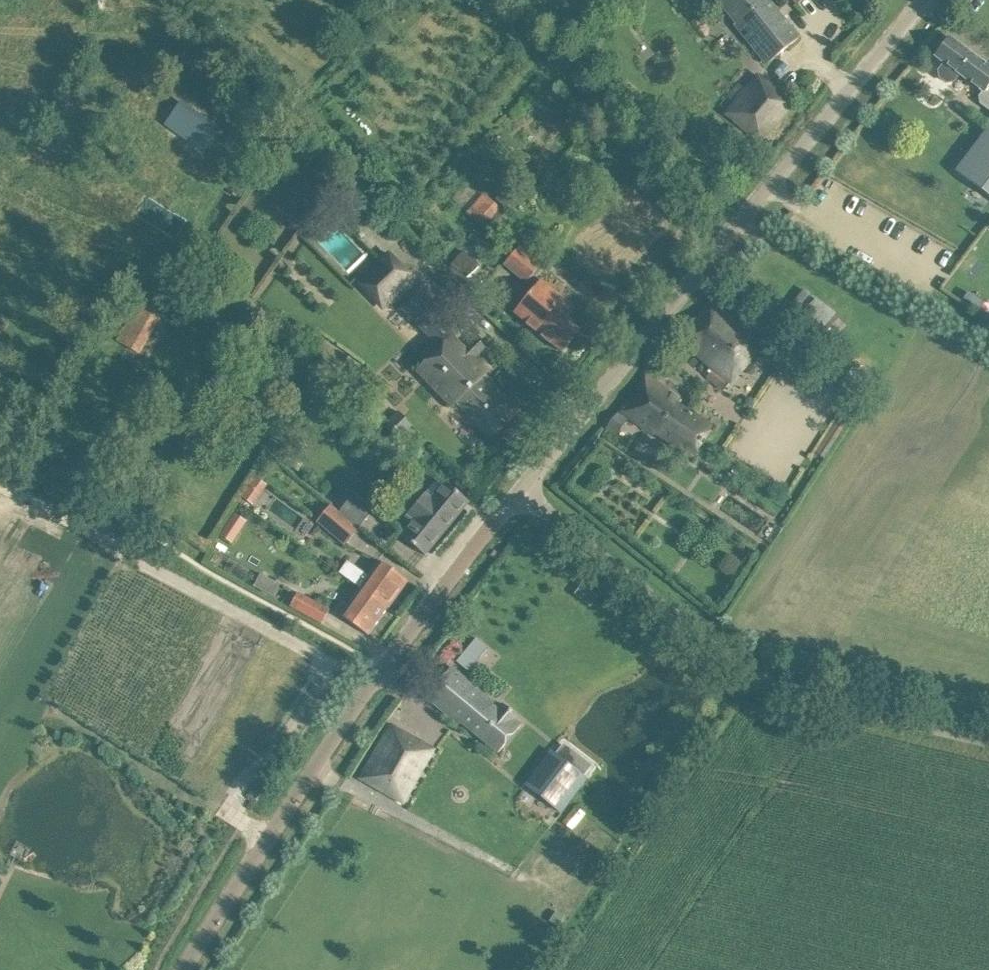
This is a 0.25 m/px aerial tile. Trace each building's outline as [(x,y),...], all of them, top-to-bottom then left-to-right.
[(717,0),(736,23),(735,25),(766,64),(799,38),(768,0),(718,0),(717,0)] [(949,38),(935,56),(944,63),(939,71),(939,77),(947,83),(953,82),(959,74),(984,92),(980,98),(980,105),(988,111),(988,67),(949,38)] [(793,103),(778,90),(759,73),(726,111),(760,141),(793,103)] [(956,171),(988,195),(988,127),(956,171)] [(715,147),(702,158),(711,168),(724,157),(715,147)] [(467,212),(484,227),(501,209),(484,194),(471,208),(468,204),(464,208),(468,212),(467,212)] [(298,220),(307,230),(319,220),(309,210),(298,220)] [(574,308),(559,295),(534,275),(541,267),(518,248),(504,266),(533,289),(514,313),(562,352),(580,331),(566,319),(574,308)] [(446,270),(460,282),(477,263),(464,250),(446,270)] [(357,283),(385,312),(417,280),(389,251),(357,283)] [(419,292),(401,310),(440,351),(418,373),(440,395),(452,407),(458,402),(491,436),(518,410),(484,376),(487,373),(474,359),(485,348),(475,338),(464,349),(452,338),(458,332),(419,292)] [(817,299),(790,330),(812,350),(839,318),(817,299)] [(681,339),(680,339),(696,352),(718,370),(710,379),(724,391),(732,381),(762,345),(726,315),(710,302),(681,339)] [(117,338),(142,352),(160,319),(136,305),(117,338)] [(327,370),(348,384),(360,366),(337,350),(336,351),(318,338),(308,354),(328,368),(327,370)] [(711,427),(695,416),(702,407),(693,402),(687,411),(674,402),(677,398),(646,377),(620,412),(652,436),(655,432),(692,456),(711,427)] [(405,452),(413,444),(402,434),(410,426),(398,414),(385,427),(398,439),(395,442),(405,452)] [(469,502),(454,489),(444,481),(432,496),(426,491),(402,519),(408,524),(400,535),(425,555),(469,502)] [(331,505),(329,507),(358,532),(376,510),(355,492),(339,511),(331,505)] [(346,546),(358,532),(329,507),(317,521),(346,546)] [(407,581),(391,569),(380,561),(369,576),(348,561),(339,573),(360,588),(388,607),(407,581)] [(369,634),(388,607),(360,588),(341,614),(369,634)] [(330,609),(298,592),(290,606),(322,624),(330,609)] [(477,636),(458,659),(468,668),(488,645),(477,636)] [(500,706),(452,666),(427,695),(459,721),(460,720),(499,752),(522,724),(516,720),(519,716),(503,703),(500,706)] [(403,803),(431,753),(420,746),(391,729),(362,779),(403,803)] [(579,774),(551,752),(525,784),(553,806),(579,774)] [(585,813),(575,805),(562,822),(572,829),(585,813)] [(564,916),(556,910),(549,920),(557,926),(564,916)]
